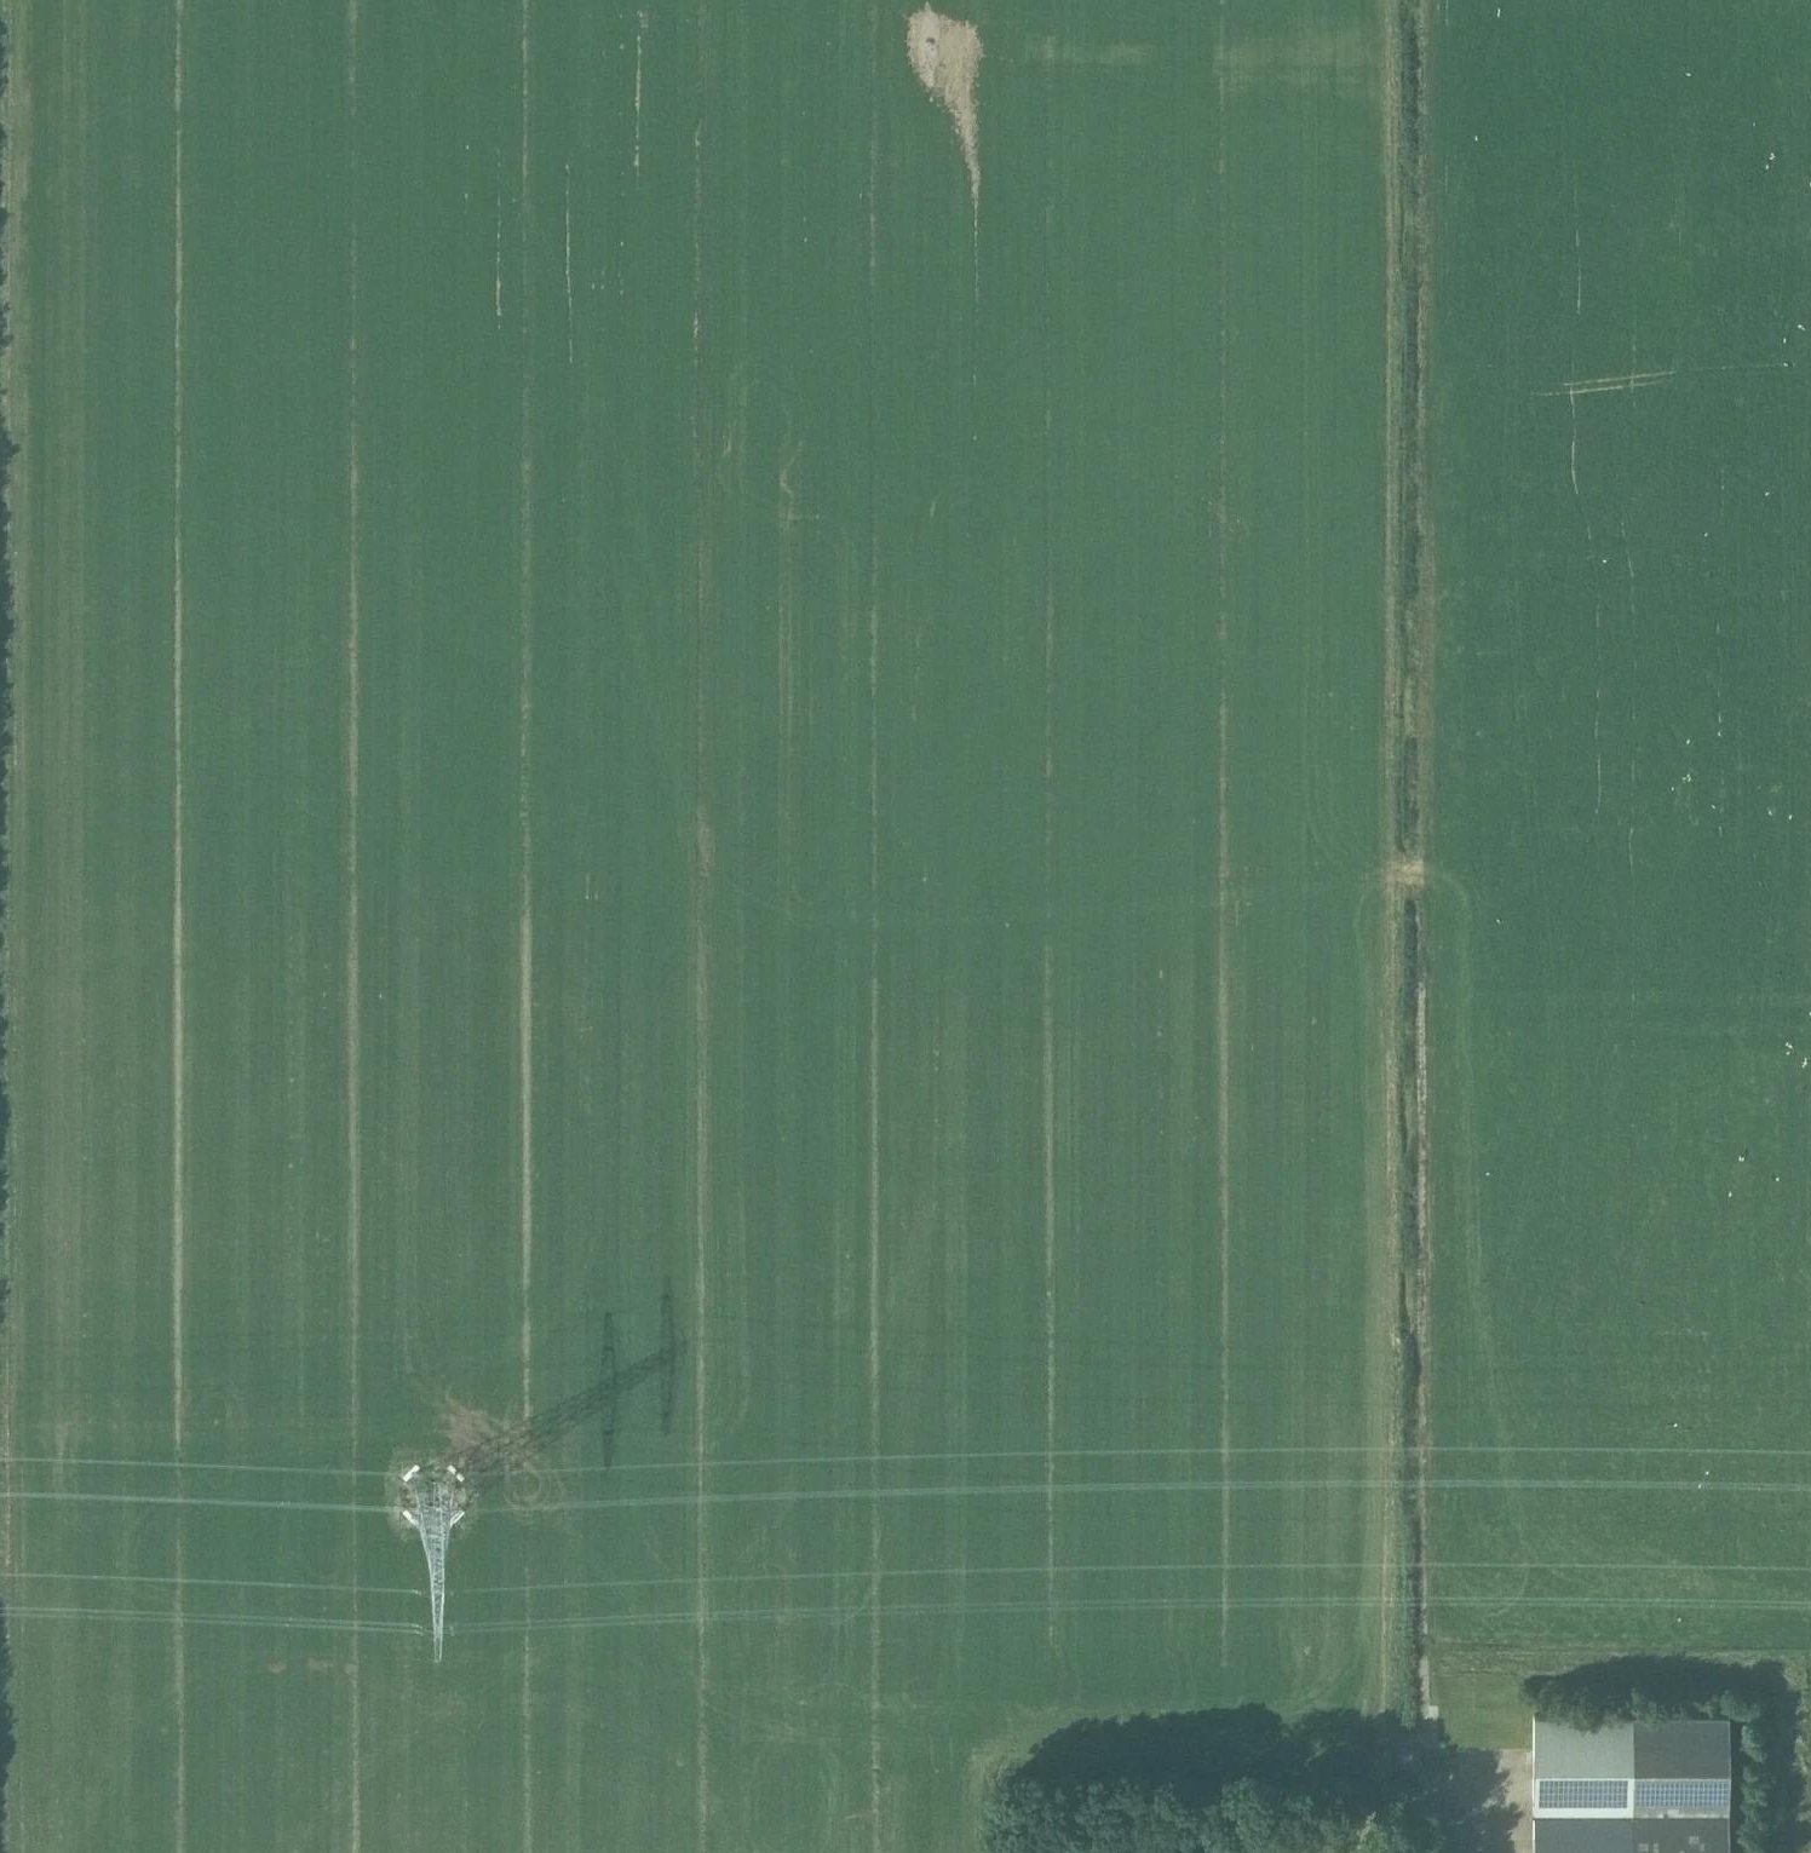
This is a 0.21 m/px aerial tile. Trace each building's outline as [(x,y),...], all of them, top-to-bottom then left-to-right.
[(1534,1852),(1729,1852),(1728,1715),(1534,1715),(1534,1852)]
